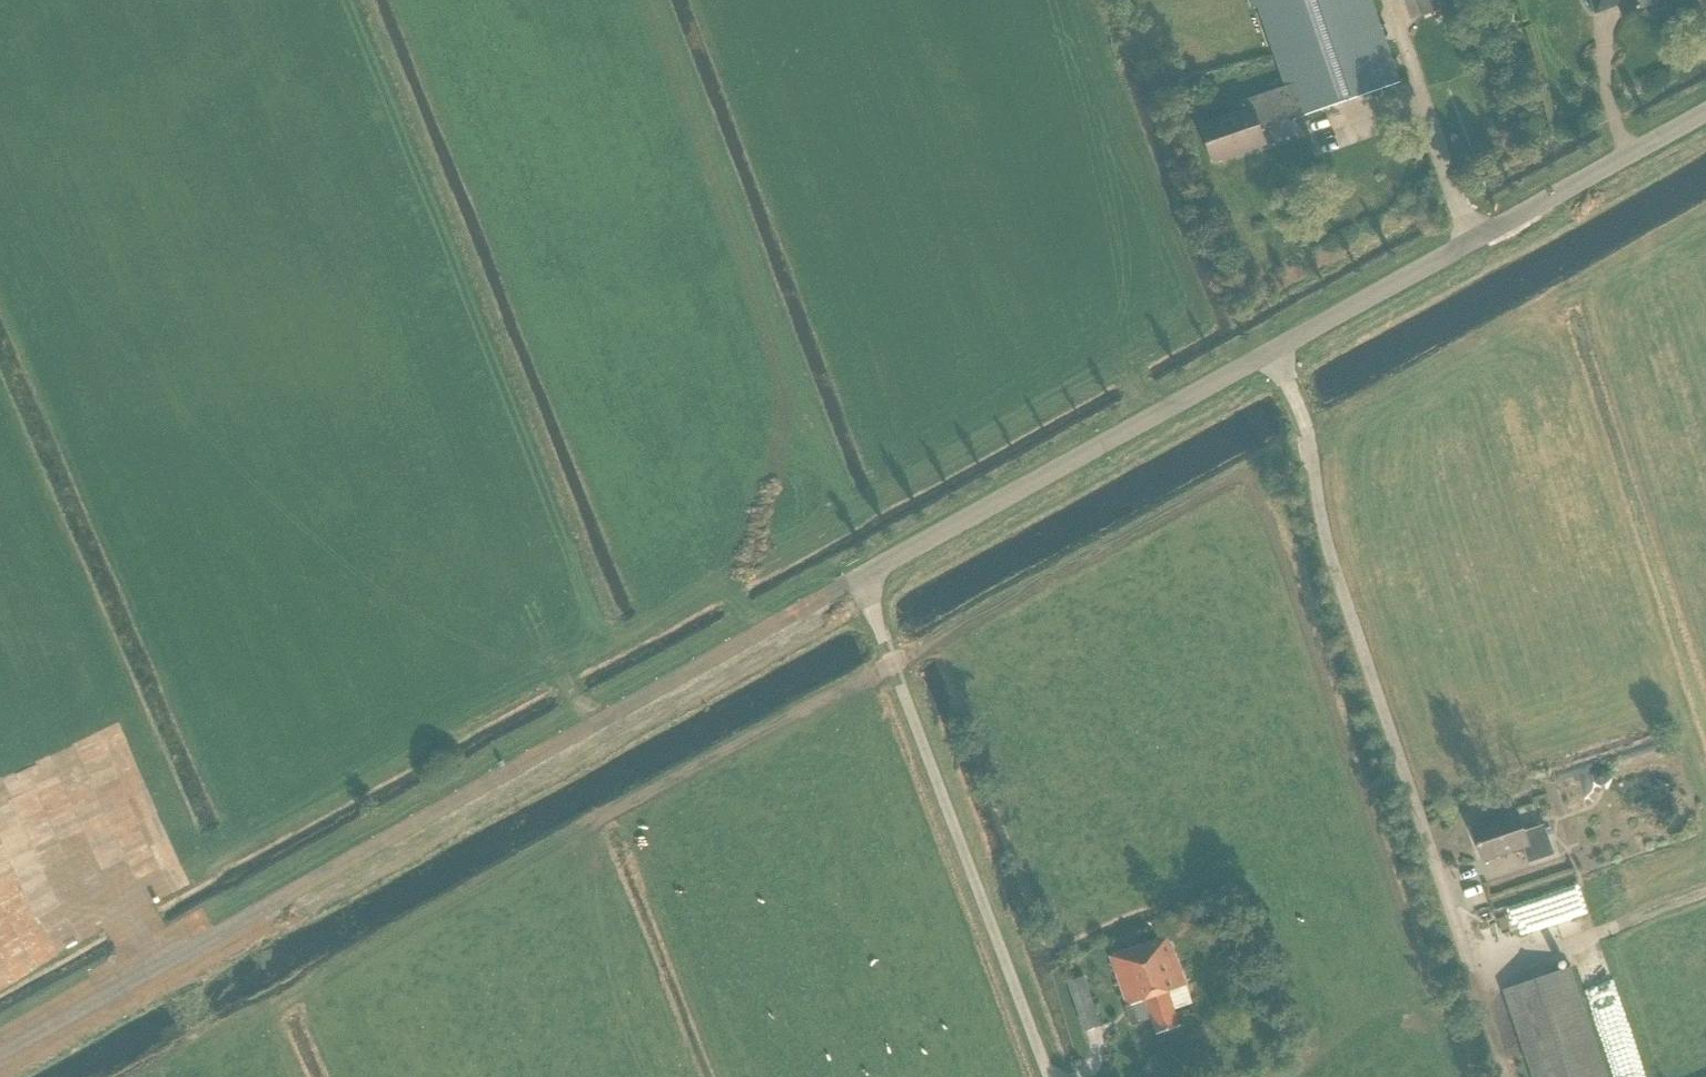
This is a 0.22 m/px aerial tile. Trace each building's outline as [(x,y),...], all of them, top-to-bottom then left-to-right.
[(1296,117),(1300,116),(1302,122),(1322,115),(1320,109),(1400,81),(1372,0),(1257,0),(1286,86),(1249,99),(1252,110),(1204,126),(1215,159),(1265,142),(1259,126),(1295,113),(1296,117)] [(1412,18),(1455,3),(1454,0),(1406,0),(1412,18)] [(1655,0),(1592,0),(1597,13),(1619,4),(1623,16),(1657,3),(1655,0)] [(1525,830),(1520,813),(1475,829),(1484,857),(1523,844),(1529,862),(1556,853),(1546,823),(1525,830)] [(1126,1006),(1132,1025),(1153,1017),(1158,1032),(1180,1024),(1169,991),(1186,985),(1169,936),(1111,956),(1128,1005),(1126,1006)] [(1571,967),(1504,990),(1534,1076),(1609,1076),(1571,967)] [(1101,1024),(1095,1006),(1085,975),(1069,980),(1085,1029),(1101,1024)] [(1621,1060),(1626,1076),(1649,1076),(1643,1054),(1621,1060)]
